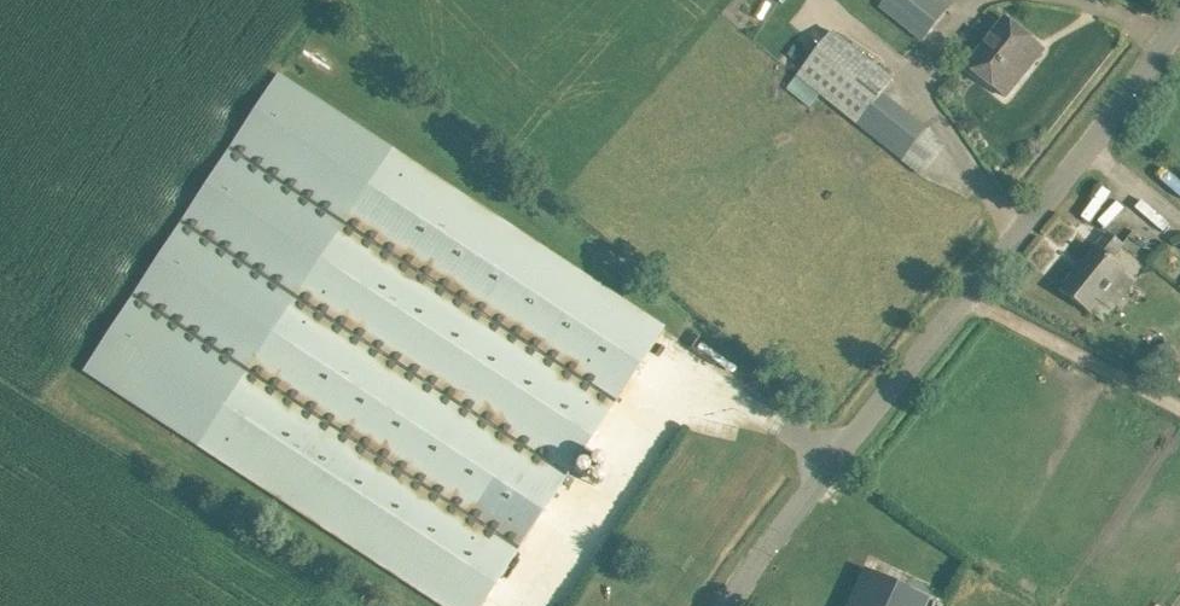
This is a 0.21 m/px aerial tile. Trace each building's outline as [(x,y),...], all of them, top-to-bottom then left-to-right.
[(953,5),(946,0),(884,0),(880,5),(924,41),(938,23),(947,12),(953,5)] [(1038,44),(1019,29),(1007,19),(968,67),(1006,97),(1030,66),(1024,61),(1038,44)] [(858,124),(882,94),(894,78),(834,31),(798,77),(821,94),(858,124)] [(443,605),(481,605),(663,328),(390,149),(270,71),(76,366),(197,445),(443,605)] [(1124,247),(1123,245),(1108,234),(1063,289),(1092,312),(1125,272),(1112,261),(1124,247)] [(864,568),(846,605),(924,605),(928,597),(864,568)]
